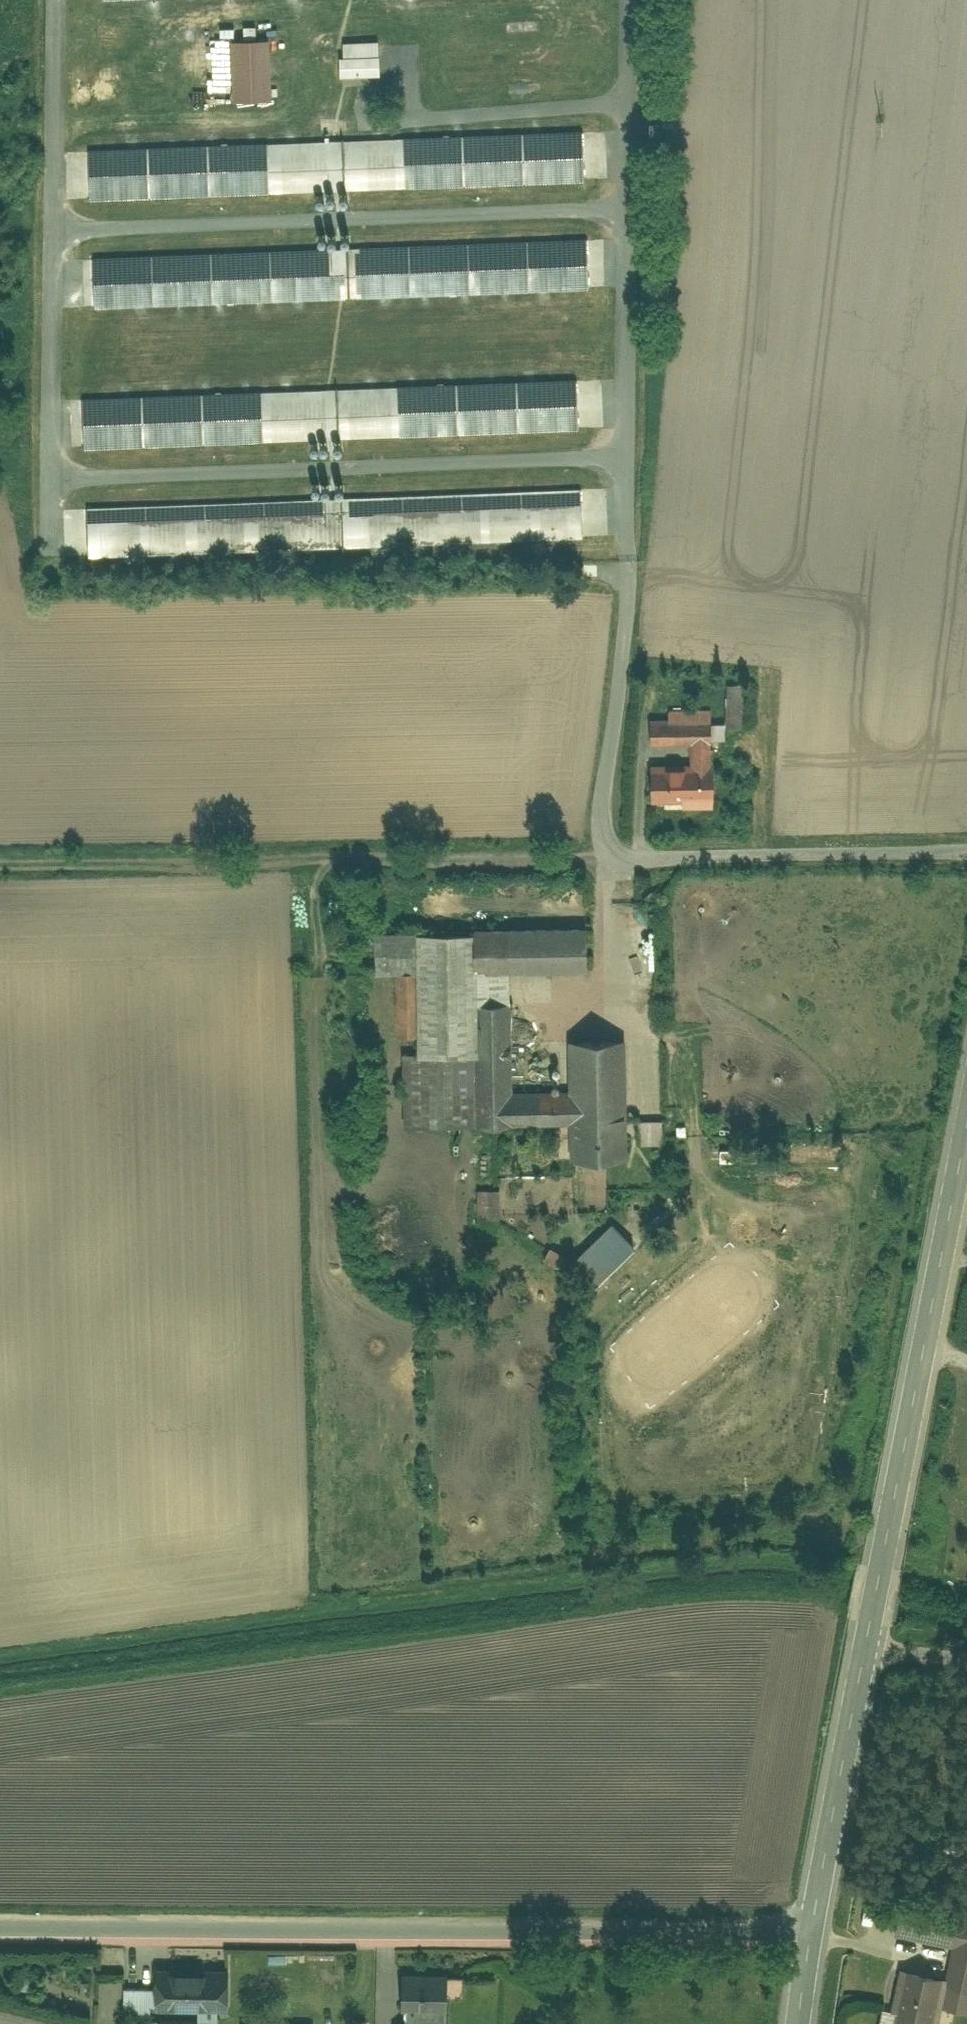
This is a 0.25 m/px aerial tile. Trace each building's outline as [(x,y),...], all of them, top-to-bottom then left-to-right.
[(275,36),(226,41),(230,96),(285,94),(275,36)] [(381,75),(379,41),(339,43),(341,77),(381,75)] [(567,128),(71,150),(73,201),(569,179),(567,128)] [(569,235),(73,258),(75,309),(571,286),(569,235)] [(560,374),(64,397),(67,447),(563,425),(560,374)] [(566,482),(70,505),(73,556),(569,533),(566,482)] [(727,725),(741,726),(742,684),(727,684),(727,725)] [(702,706),(638,705),(636,802),(700,803),(702,706)] [(517,971),(593,969),(592,927),(382,931),(382,968),(372,969),(373,1035),(424,1034),(424,1052),(409,1052),(410,1124),(576,1120),(576,1157),(634,1156),(632,1038),(575,1039),(576,1090),(520,1091),(517,971)] [(638,1143),(663,1143),(663,1119),(638,1119),(638,1143)] [(500,1218),(500,1189),(478,1189),(478,1218),(500,1218)] [(641,1243),(618,1219),(574,1260),(597,1285),(641,1243)] [(882,1960),(870,2023),(921,2023),(931,1969),(882,1960)] [(398,1973),(399,2023),(450,2023),(450,1973),(398,1973)] [(229,1974),(158,1974),(158,2006),(199,2007),(199,2022),(219,2023),(219,2007),(229,2008),(229,1974)]
